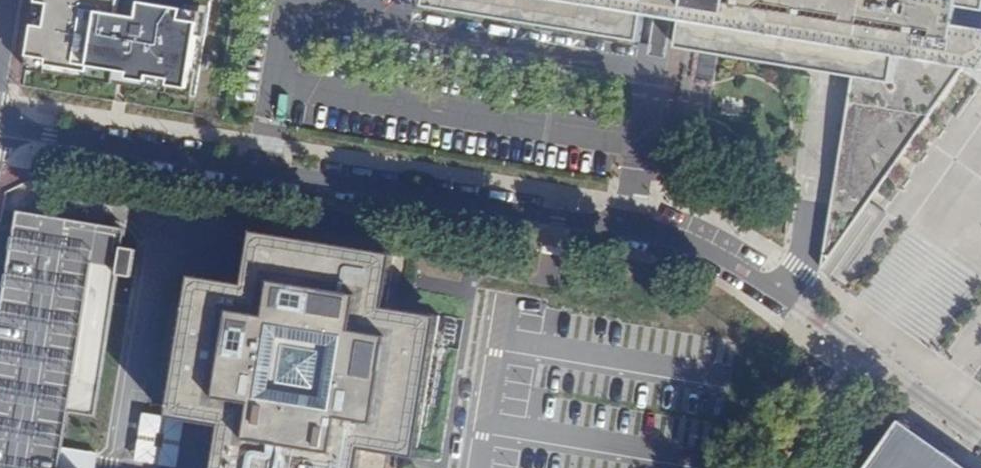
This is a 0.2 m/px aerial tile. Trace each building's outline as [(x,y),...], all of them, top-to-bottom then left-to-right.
[(26,70),(111,83),(113,70),(129,73),(129,78),(190,90),(199,23),(182,20),(184,9),(140,2),(138,18),(117,16),(119,0),(37,0),(26,70)] [(425,6),(641,42),(645,15),(661,17),(682,20),(678,48),(823,72),(839,74),(852,77),(821,267),(822,268),(870,202),(964,67),(980,70),(980,0),(426,0),(425,6)] [(132,220),(23,203),(0,351),(0,467),(93,467),(132,220)] [(390,448),(399,450),(399,455),(416,458),(439,316),(386,307),(395,253),(253,230),(243,283),(191,274),(167,416),(221,425),(214,467),(354,467),(357,454),(363,449),(369,445),(390,448)] [(899,420),(865,467),(968,467),(899,420)] [(390,448),(369,445),(363,449),(357,454),(354,467),(387,467),(389,459),(390,448)]
